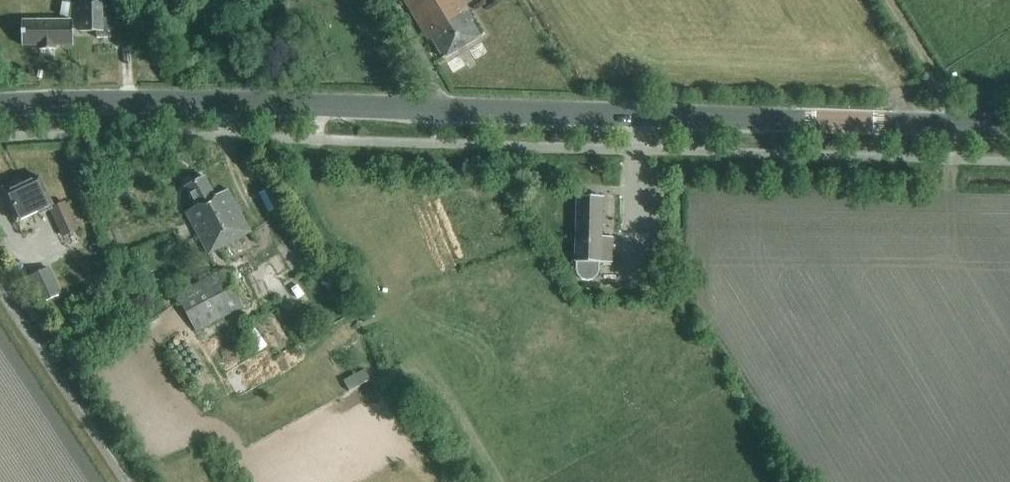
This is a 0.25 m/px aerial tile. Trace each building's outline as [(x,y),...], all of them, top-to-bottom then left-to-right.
[(79,31),(96,31),(96,37),(107,37),(106,18),(103,18),(103,0),(79,0),(79,31)] [(480,37),(471,22),(473,21),(468,12),(469,11),(462,0),(405,0),(429,42),(433,40),(443,59),(480,37)] [(72,45),(72,21),(22,22),(22,45),(40,45),(41,50),(54,50),(54,45),(72,45)] [(52,206),(39,177),(18,187),(16,182),(3,188),(5,193),(3,194),(17,223),(38,212),(40,216),(51,211),(63,236),(77,230),(65,203),(52,209),(51,206),(52,206)] [(216,197),(205,177),(185,188),(196,208),(186,213),(210,256),(252,233),(229,190),(216,197)] [(268,213),(279,207),(270,188),(259,194),(268,213)] [(612,263),(612,238),(602,237),(603,198),(577,197),(575,262),(576,262),(576,270),(577,275),(581,280),(587,281),(593,280),(597,276),(599,270),(599,263),(612,263)] [(65,310),(58,295),(61,294),(48,268),(27,279),(39,304),(41,304),(48,319),(65,310)] [(196,332),(244,307),(224,270),(176,296),(196,332)] [(267,346),(252,324),(241,332),(256,353),(267,346)] [(364,366),(343,375),(348,386),(369,377),(364,366)]
